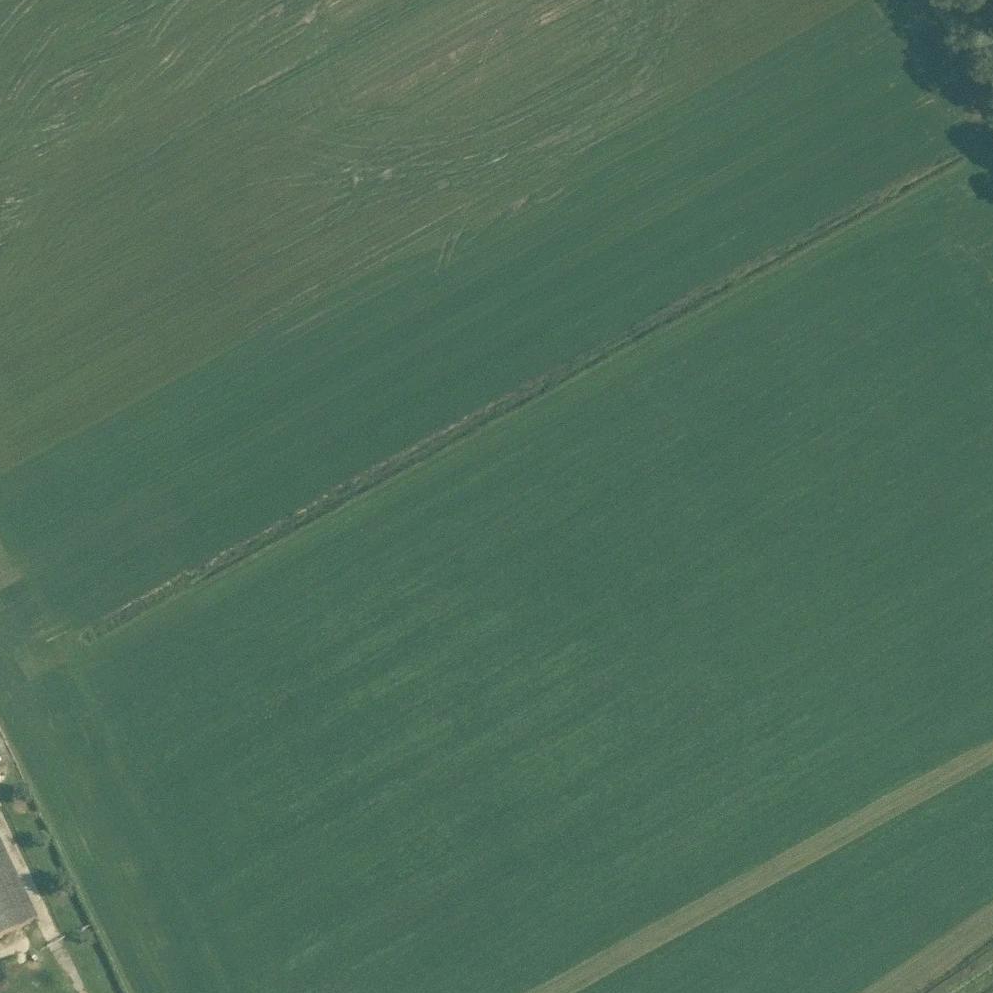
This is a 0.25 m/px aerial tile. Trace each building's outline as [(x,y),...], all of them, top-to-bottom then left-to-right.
[(9,781),(0,761),(0,785),(9,781)] [(37,922),(0,843),(0,939),(37,922)]
